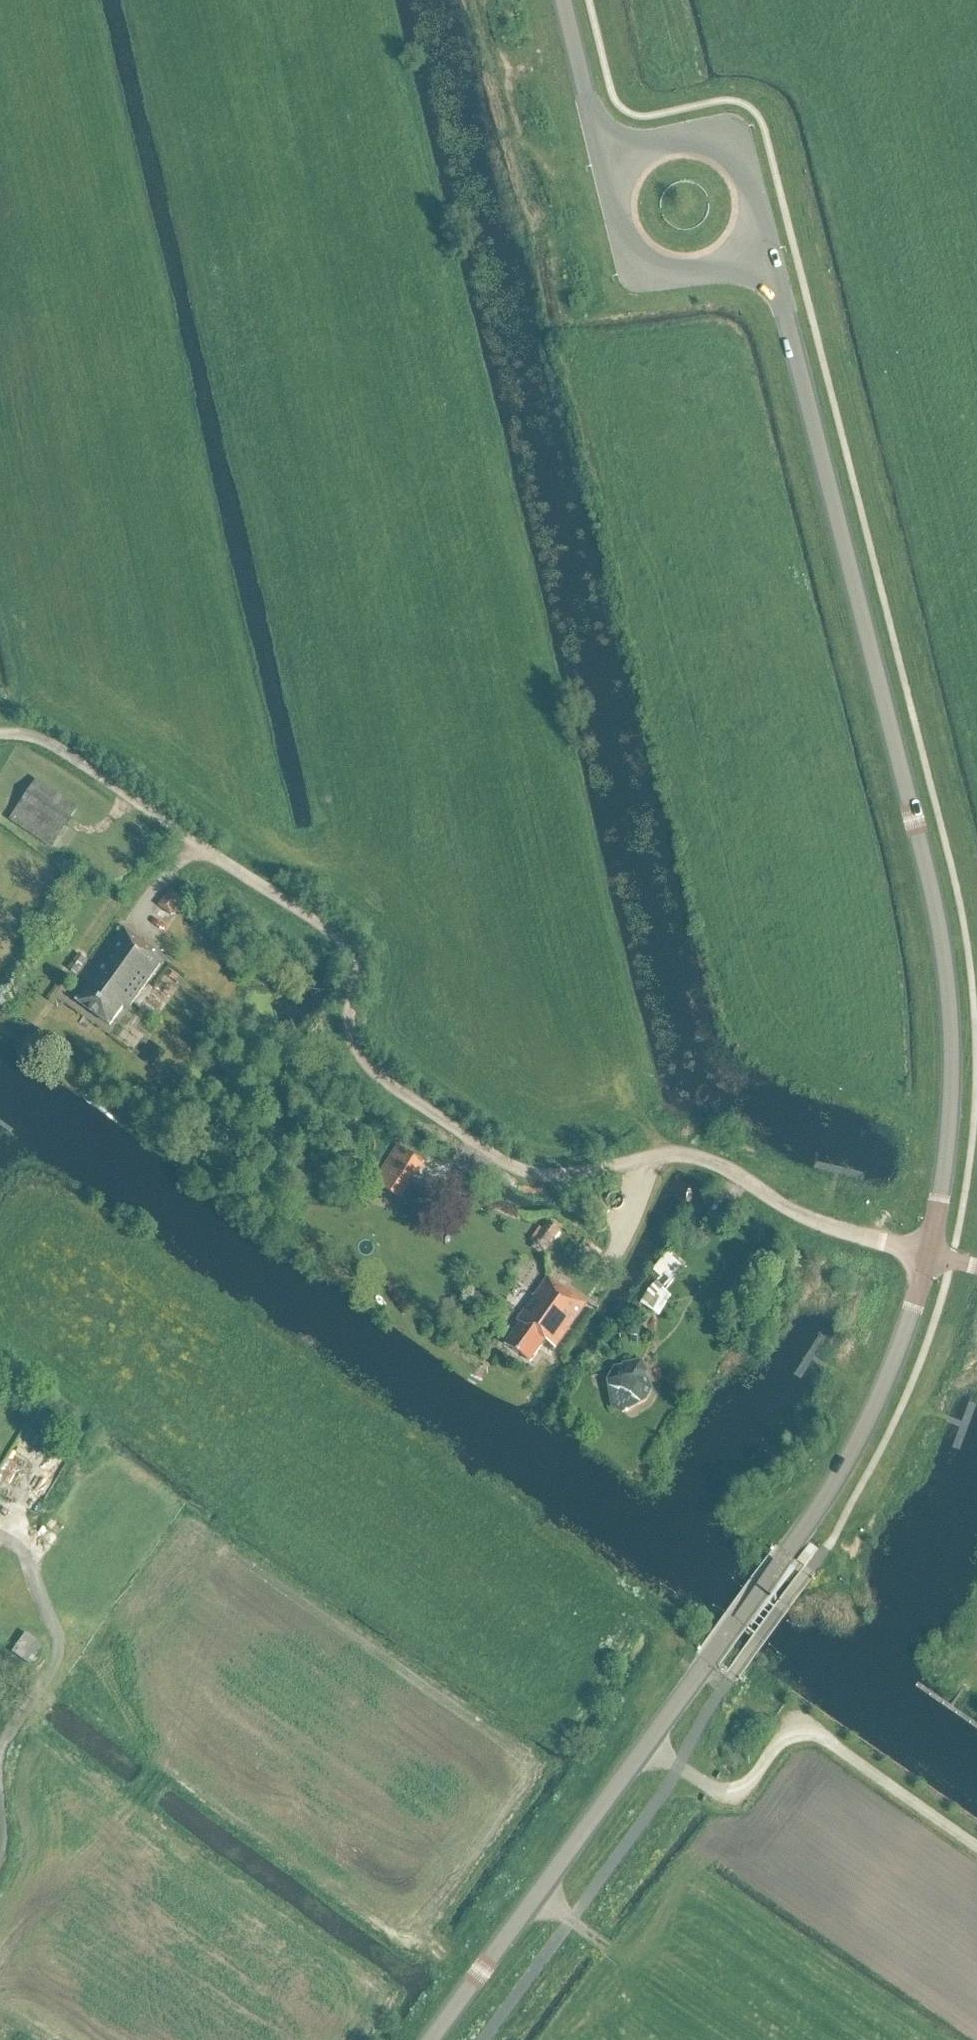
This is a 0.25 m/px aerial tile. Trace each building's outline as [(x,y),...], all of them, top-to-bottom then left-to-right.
[(51,849),(79,808),(36,780),(10,820),(51,849)] [(172,915),(183,900),(170,891),(159,907),(172,915)] [(127,1011),(162,961),(152,954),(155,950),(124,928),(86,982),(90,985),(77,1002),(110,1026),(123,1008),(127,1011)] [(78,955),(74,962),(80,966),(85,959),(78,955)] [(82,967),(80,966),(74,962),(68,970),(77,976),(82,967)] [(398,1146),(381,1171),(409,1190),(426,1164),(398,1146)] [(546,1252),(562,1230),(549,1221),(534,1244),(546,1252)] [(673,1248),(656,1268),(664,1275),(643,1299),(661,1315),(678,1295),(668,1287),(690,1263),(673,1248)] [(555,1349),(586,1304),(548,1278),(517,1322),(520,1324),(505,1346),(530,1363),(545,1342),(555,1349)] [(622,1414),(646,1402),(652,1390),(645,1377),(649,1373),(641,1362),(624,1365),(622,1368),(616,1368),(608,1381),(613,1409),(622,1414)] [(29,1631),(14,1651),(33,1665),(48,1645),(29,1631)]
